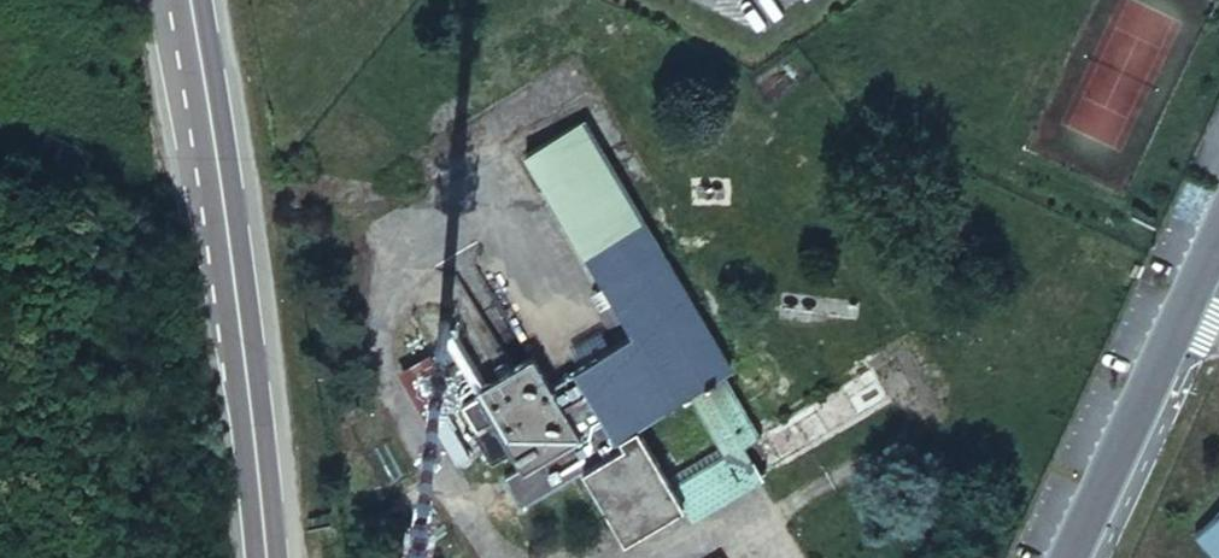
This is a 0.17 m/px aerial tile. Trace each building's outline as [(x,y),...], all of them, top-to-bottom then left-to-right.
[(695,300),(583,118),(531,149),(643,332),(695,300)] [(735,365),(695,300),(643,332),(580,371),(620,435),(639,423),(694,390),(733,452),(678,486),(686,500),(701,523),(735,501),(730,492),(891,393),(874,366),(762,434),(723,372),(735,365)] [(443,331),(480,390),(495,381),(459,322),(443,331)] [(465,399),(434,348),(401,368),(433,419),(461,402),(465,399)] [(627,446),(620,435),(580,371),(554,386),(536,356),(517,367),(505,375),(495,381),(480,390),(515,446),(526,465),(501,480),(521,511),(586,471),(627,446)] [(498,363),(505,375),(517,367),(510,356),(507,357),(498,363)] [(515,446),(480,390),(465,399),(461,402),(476,427),(474,428),(493,459),(515,446)] [(897,402),(891,393),(730,492),(735,501),(897,402)] [(678,486),(639,423),(620,435),(627,446),(586,471),(626,536),(686,500),(678,486)] [(1194,531),(1218,557),(1218,508),(1194,531)]
